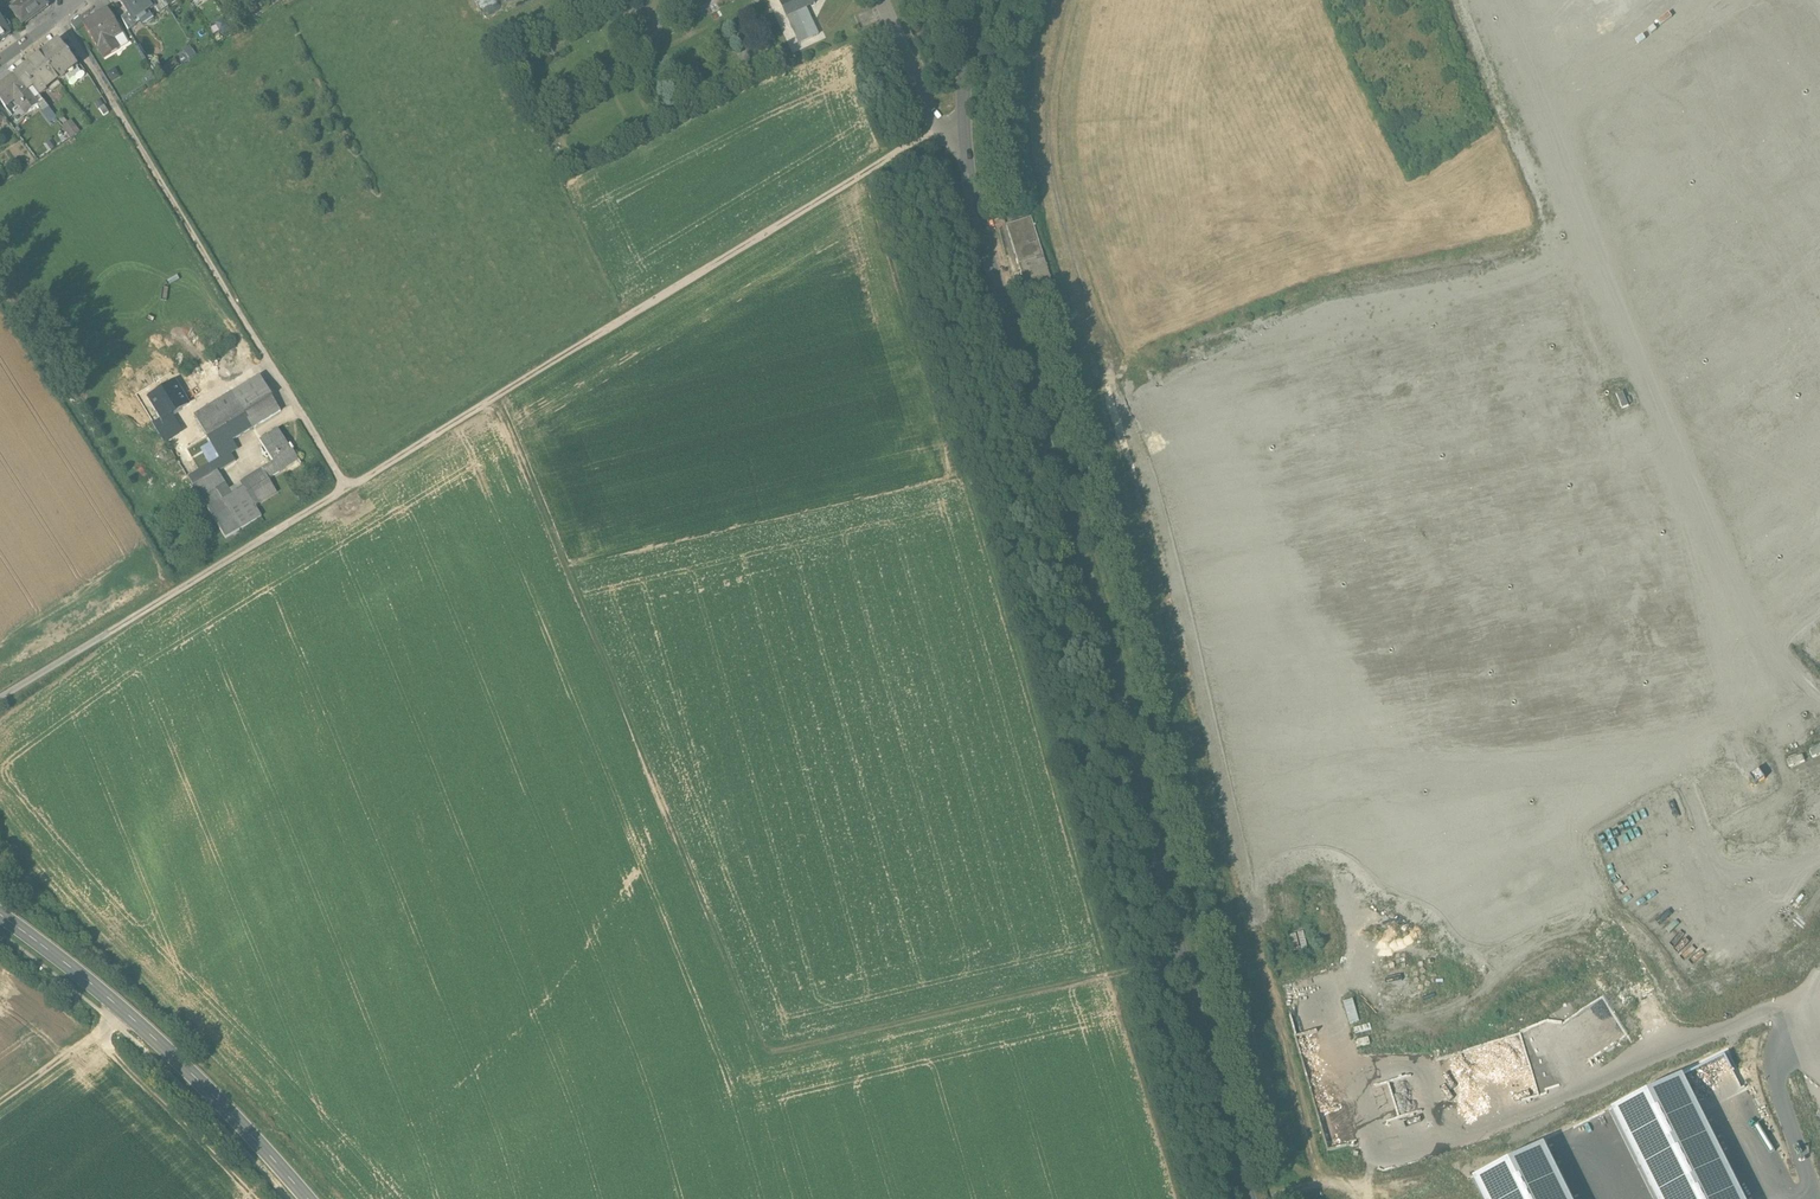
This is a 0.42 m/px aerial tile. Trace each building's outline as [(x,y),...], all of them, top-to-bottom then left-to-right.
[(4,0),(21,24),(48,5),(44,0),(5,0),(4,0)] [(154,8),(152,5),(149,0),(119,0),(128,14),(133,22),(154,8)] [(785,18),(807,9),(815,5),(813,0),(782,0),(778,2),(785,18)] [(819,35),(807,9),(785,18),(797,45),(819,35)] [(107,10),(82,24),(97,49),(99,49),(104,58),(119,50),(111,37),(120,32),(107,10)] [(133,22),(128,14),(122,19),(129,31),(136,25),(133,22)] [(10,32),(0,19),(0,20),(0,40),(10,32)] [(58,41),(39,56),(58,81),(65,75),(63,73),(75,64),(58,41)] [(58,81),(39,56),(20,70),(39,95),(46,90),(44,87),(54,79),(56,82),(58,81)] [(39,95),(20,70),(0,85),(0,94),(9,106),(17,100),(27,113),(43,101),(39,95)] [(104,107),(99,110),(103,117),(109,114),(104,107)] [(64,125),(72,136),(79,131),(71,120),(64,125)] [(1043,258),(1019,266),(1028,296),(1053,289),(1043,258)] [(226,445),(281,412),(260,377),(196,416),(208,437),(218,431),(226,445)] [(174,382),(149,398),(162,419),(167,416),(187,403),(174,382)] [(167,416),(162,419),(154,423),(167,445),(182,437),(172,419),(167,416)] [(272,463),(262,469),(269,480),(283,471),(287,477),(300,469),(288,449),(290,448),(279,430),(259,442),(272,463)] [(236,461),(226,445),(218,431),(208,437),(221,458),(186,478),(192,488),(194,487),(218,472),(236,461)] [(244,480),(258,504),(277,493),(269,480),(262,469),(244,480)] [(223,501),(244,488),(242,484),(229,491),(218,472),(194,487),(226,539),(241,530),(223,501)] [(262,517),(244,488),(223,501),(241,530),(262,517)] [(1354,997),(1345,1000),(1351,1023),(1361,1020),(1354,997)]
